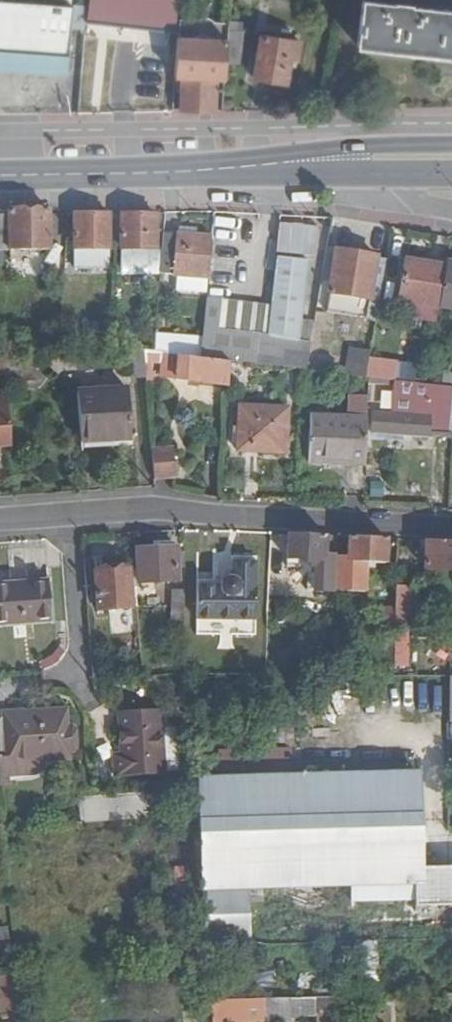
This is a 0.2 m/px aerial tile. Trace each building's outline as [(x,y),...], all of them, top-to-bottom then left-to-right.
[(89,23),(178,30),(180,0),(91,0),(89,23)] [(75,7),(0,1),(0,51),(70,56),(75,7)] [(362,10),(356,54),(451,64),(451,18),(362,10)] [(229,33),(228,41),(226,65),(240,66),(242,34),(229,33)] [(299,42),(261,36),(255,79),(288,84),(291,60),(296,61),(299,42)] [(183,75),(181,110),(214,112),(217,79),(225,79),(226,65),(228,41),(179,37),(176,75),(183,75)] [(48,215),(48,212),(0,213),(0,251),(48,251),(48,215)] [(109,250),(109,216),(76,215),(76,250),(109,250)] [(155,255),(156,216),(122,216),(121,254),(155,255)] [(180,234),(198,236),(198,228),(182,227),(180,234)] [(207,293),(213,238),(198,236),(180,234),(165,232),(161,273),(179,275),(178,290),(207,293)] [(368,319),(378,259),(339,253),(329,312),(368,319)] [(441,310),(448,270),(408,263),(401,304),(441,310)] [(449,263),(448,270),(441,310),(451,312),(451,263),(449,263)] [(308,372),(313,346),(302,343),(313,268),(282,264),(270,339),(238,336),(238,306),(206,303),(200,358),(231,362),(308,372)] [(368,380),(372,354),(347,350),(342,377),(368,380)] [(231,362),(200,358),(154,353),(146,352),(148,376),(229,389),(231,362)] [(446,374),(444,389),(451,390),(451,374),(446,374)] [(436,388),(428,387),(397,383),(395,399),(434,403),(436,388)] [(129,387),(79,390),(83,441),(133,437),(129,387)] [(444,389),(442,388),(440,434),(451,435),(451,390),(444,389)] [(9,395),(0,396),(0,450),(13,449),(9,395)] [(287,454),(289,410),(240,408),(239,452),(287,454)] [(377,434),(429,441),(430,433),(432,421),(378,414),(377,434)] [(367,466),(370,420),(313,417),(311,455),(335,457),(335,464),(367,466)] [(451,441),(451,435),(440,434),(430,433),(429,441),(451,441)] [(170,447),(152,448),(155,479),(172,478),(170,447)] [(310,463),(335,464),(335,457),(311,455),(310,463)] [(337,546),(338,538),(290,535),(289,561),(309,562),(316,569),(315,592),(335,593),(336,564),(337,546)] [(338,538),(337,546),(336,564),(386,566),(386,540),(338,538)] [(429,542),(428,571),(451,572),(451,543),(429,542)] [(177,556),(135,556),(136,583),(177,583),(177,556)] [(256,619),(258,559),(230,558),(230,572),(225,574),(222,576),(219,584),(198,583),(196,615),(256,619)] [(131,610),(129,571),(95,574),(99,612),(131,610)] [(49,582),(0,585),(0,627),(52,622),(49,582)] [(417,588),(397,587),(396,611),(395,633),(419,634),(420,614),(416,613),(417,588)] [(184,626),(184,598),(174,599),(174,626),(184,626)] [(334,601),(333,631),(353,632),(354,602),(334,601)] [(395,633),(396,611),(376,610),(375,632),(395,633)] [(277,615),(267,614),(266,629),(277,629),(277,615)] [(393,641),(394,668),(408,668),(407,641),(393,641)] [(0,717),(0,785),(12,783),(11,764),(73,760),(69,710),(7,713),(7,717),(0,717)] [(164,776),(161,715),(120,717),(123,758),(116,758),(117,778),(164,776)] [(197,781),(198,789),(203,892),(247,892),(247,887),(352,885),(353,901),(423,899),(423,905),(451,905),(451,869),(422,869),(418,778),(197,781)] [(144,793),(93,797),(79,798),(82,823),(146,818),(144,793)] [(250,944),(247,892),(203,892),(207,945),(250,944)] [(0,926),(0,952),(10,951),(6,925),(0,926)] [(362,942),(366,979),(378,978),(374,940),(362,942)] [(0,978),(0,987),(2,1011),(5,1012),(6,1017),(24,1015),(20,975),(0,978)] [(441,994),(442,1008),(451,1008),(451,994),(441,994)] [(284,1002),(289,1019),(315,1012),(310,995),(284,1002)] [(266,997),(210,999),(211,1021),(267,1021),(266,997)]
